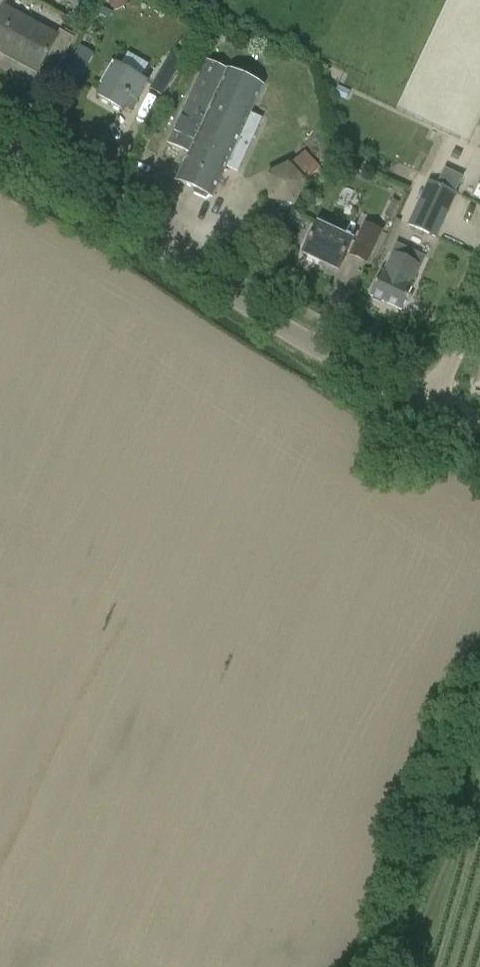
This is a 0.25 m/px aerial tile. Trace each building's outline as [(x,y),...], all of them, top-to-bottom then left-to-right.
[(42,68),(55,75),(75,39),(60,31),(57,35),(3,6),(0,11),(0,54),(38,75),(42,68)] [(163,97),(183,61),(169,54),(149,89),(163,97)] [(263,86),(206,62),(174,129),(167,144),(189,154),(176,181),(212,198),(226,167),(237,172),(263,119),(251,114),(263,86)] [(122,110),(130,97),(138,101),(149,83),(116,65),(97,96),(122,110)] [(303,184),(319,168),(304,152),(287,168),(269,177),(272,199),(293,203),(303,184)] [(459,195),(428,180),(407,225),(439,240),(459,195)] [(349,255),(368,264),(383,231),(364,222),(349,255)] [(338,273),(353,240),(317,223),(302,256),(338,273)] [(381,273),(370,296),(400,311),(411,288),(410,287),(424,258),(401,246),(386,276),(381,273)] [(409,451),(403,447),(400,451),(407,455),(409,451)]
